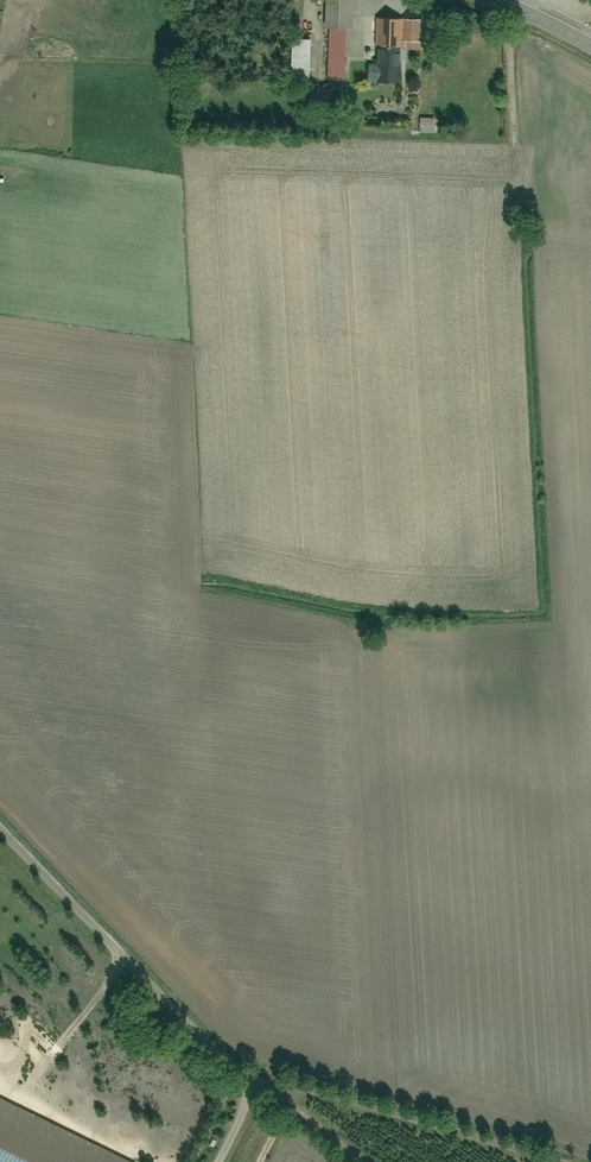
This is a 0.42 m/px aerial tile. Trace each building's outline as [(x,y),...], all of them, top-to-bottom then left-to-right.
[(328,28),(359,27),(359,0),(327,0),(328,28)] [(378,19),(378,46),(425,45),(424,18),(378,19)] [(294,39),(295,91),(318,90),(317,38),(294,39)] [(382,49),(383,68),(373,69),(374,82),(384,81),(384,83),(407,81),(404,48),(382,49)] [(424,120),(424,134),(439,134),(439,120),(424,120)] [(0,1097),(0,1161),(137,1161),(0,1097)]
